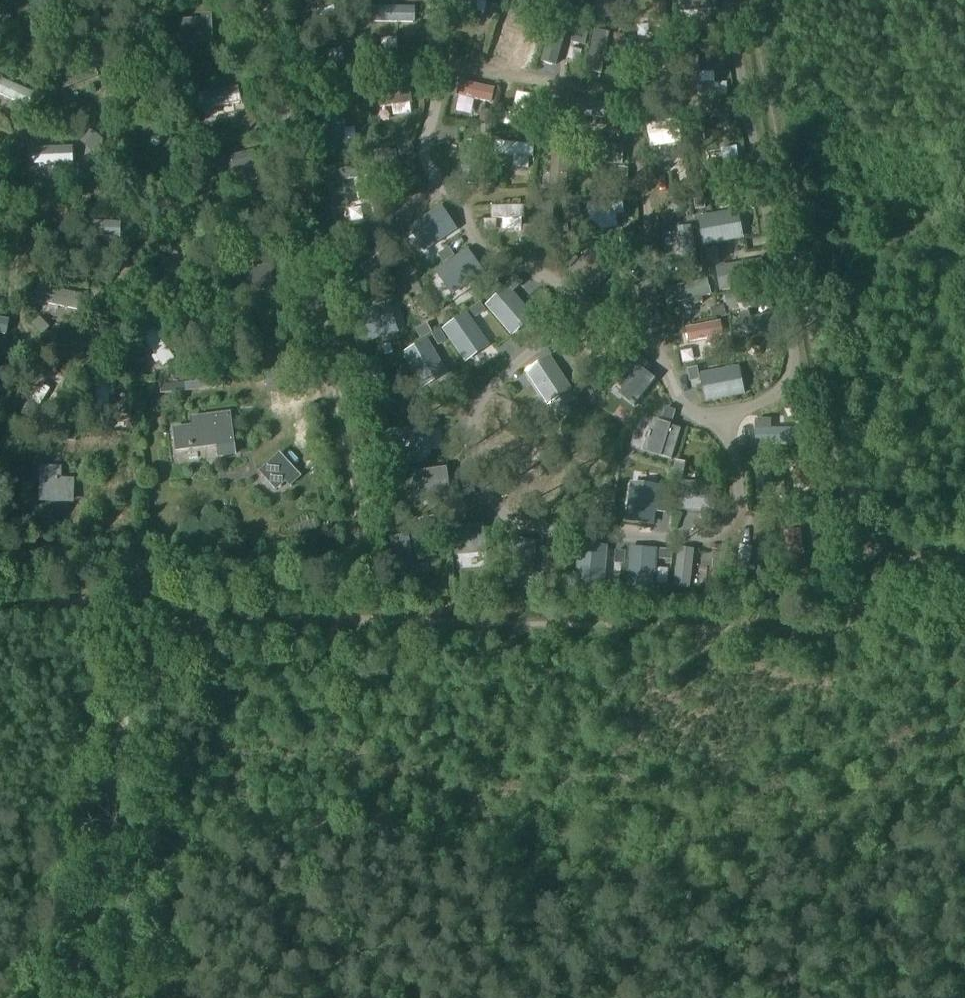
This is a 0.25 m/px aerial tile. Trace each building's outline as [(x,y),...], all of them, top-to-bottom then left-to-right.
[(297,2),(299,14),(312,12),(334,7),(332,0),(306,0),(297,2)] [(452,8),(472,13),(481,15),(484,15),(486,3),(474,0),(454,0),(452,8)] [(679,12),(717,8),(717,0),(678,0),(679,12)] [(666,1),(652,2),(655,37),(669,36),(666,1)] [(373,8),(373,24),(413,24),(413,8),(373,8)] [(202,20),(181,21),(182,40),(213,39),(212,14),(202,15),(202,20)] [(503,18),(492,53),(507,58),(518,23),(503,18)] [(553,24),(543,60),(555,64),(566,28),(553,24)] [(316,29),(300,33),(302,45),(318,41),(316,29)] [(595,31),(587,73),(602,76),(610,34),(595,31)] [(682,45),(638,47),(639,59),(682,57),(682,45)] [(341,49),(305,57),(308,69),(326,65),(335,63),(344,61),(341,49)] [(94,63),(54,78),(59,91),(99,76),(94,63)] [(418,64),(379,71),(381,84),(420,78),(418,64)] [(0,86),(0,95),(15,102),(22,105),(28,107),(34,93),(3,80),(0,86)] [(461,82),(458,96),(492,104),(495,90),(461,82)] [(700,84),(698,84),(698,97),(727,96),(727,84),(714,84),(700,84)] [(239,88),(198,96),(201,111),(242,103),(239,88)] [(411,92),(377,97),(379,109),(392,107),(410,104),(413,104),(411,92)] [(523,120),(521,128),(535,130),(542,99),(528,96),(526,103),(523,120)] [(576,101),(574,115),(613,120),(615,106),(576,101)] [(343,143),(340,107),(319,109),(322,145),(343,143)] [(646,125),(648,137),(680,132),(681,132),(679,120),(646,125)] [(126,121),(125,136),(162,137),(163,123),(126,121)] [(495,142),(494,154),(512,156),(527,157),(533,157),(534,146),(495,142)] [(73,147),(29,149),(30,165),(74,163),(73,147)] [(585,147),(584,163),(622,166),(623,149),(585,147)] [(375,153),(384,193),(399,189),(391,150),(375,153)] [(553,151),(551,193),(567,194),(570,152),(553,151)] [(254,152),(217,161),(220,174),(257,165),(254,152)] [(739,160),(723,162),(700,166),(702,181),(744,175),(742,160),(739,160)] [(324,169),(333,211),(348,208),(343,182),(359,178),(356,163),(324,169)] [(622,201),(587,207),(589,220),(625,214),(622,201)] [(524,207),(492,208),(492,220),(503,220),(522,219),(524,219),(524,207)] [(442,209),(412,229),(425,249),(455,229),(442,209)] [(736,221),(701,227),(706,251),(740,245),(736,221)] [(83,222),(83,236),(104,237),(112,237),(120,237),(121,237),(122,223),(121,223),(83,222)] [(500,223),(501,237),(525,237),(524,222),(500,223)] [(676,229),(682,270),(696,267),(690,227),(676,229)] [(174,252),(159,291),(173,296),(187,257),(174,252)] [(469,252),(439,273),(453,293),(483,272),(469,252)] [(588,253),(570,274),(592,294),(610,273),(588,253)] [(759,262),(716,270),(720,291),(763,284),(759,262)] [(271,267),(237,273),(239,291),(274,286),(271,267)] [(708,281),(664,290),(667,305),(692,300),(701,298),(711,296),(708,281)] [(42,287),(39,303),(80,311),(83,296),(42,287)] [(508,289),(489,304),(513,332),(531,316),(508,289)] [(679,306),(680,323),(696,322),(695,305),(679,306)] [(389,309),(354,320),(361,343),(396,332),(389,309)] [(740,321),(731,323),(735,340),(779,331),(776,314),(750,319),(740,321)] [(466,315),(446,329),(467,359),(487,345),(466,315)] [(7,335),(10,322),(6,321),(0,320),(0,334),(7,335)] [(721,322),(687,329),(689,343),(707,340),(715,338),(723,337),(721,322)] [(154,330),(143,338),(159,361),(163,367),(164,368),(175,360),(175,359),(154,330)] [(425,342),(404,355),(422,386),(443,374),(425,342)] [(637,355),(625,369),(626,370),(618,381),(628,389),(624,394),(631,401),(630,402),(635,406),(653,383),(641,373),(648,364),(637,355)] [(529,372),(549,402),(570,388),(550,358),(529,372)] [(737,370),(702,377),(707,401),(741,394),(737,370)] [(40,383),(22,411),(32,417),(50,390),(40,383)] [(192,427),(174,429),(176,450),(217,445),(218,447),(219,457),(236,455),(231,413),(191,418),(192,427)] [(654,419),(644,451),(672,460),(682,428),(654,419)] [(382,434),(384,456),(429,451),(427,430),(382,434)] [(755,430),(755,445),(794,445),(794,430),(770,430),(755,430)] [(179,475),(195,472),(191,452),(175,455),(179,475)] [(282,457),(262,475),(278,493),(287,484),(292,489),(302,479),(282,457)] [(443,466),(414,471),(415,477),(417,476),(418,486),(425,485),(428,498),(440,496),(441,497),(459,494),(457,480),(445,482),(443,466)] [(41,468),(39,499),(74,501),(75,481),(62,481),(62,469),(41,468)] [(634,484),(629,520),(653,523),(658,487),(634,484)] [(679,485),(679,510),(713,511),(714,487),(679,485)] [(453,525),(456,555),(488,552),(485,522),(453,525)] [(405,538),(390,541),(395,570),(412,567),(411,562),(424,560),(418,527),(404,529),(405,538)] [(799,529),(784,531),(791,572),(806,570),(799,529)] [(512,537),(508,573),(532,576),(536,540),(512,537)] [(579,546),(576,583),(579,583),(594,584),(602,585),(606,548),(579,546)] [(740,546),(734,582),(746,584),(752,548),(740,546)] [(679,548),(674,586),(690,588),(694,550),(679,548)] [(629,549),(626,585),(653,587),(655,551),(629,549)]
